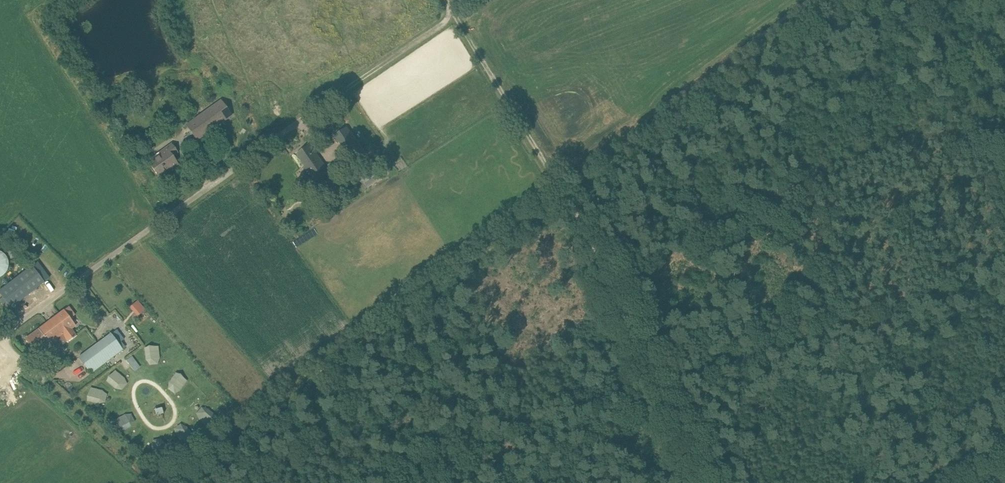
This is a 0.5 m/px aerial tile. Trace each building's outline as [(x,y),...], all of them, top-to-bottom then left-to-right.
[(186,124),(197,140),(232,115),(221,99),(186,124)] [(349,155),(347,156),(352,162),(365,153),(345,127),(333,137),(337,143),(339,142),(349,155)] [(149,163),(153,168),(158,176),(171,167),(172,169),(178,164),(172,156),(177,152),(171,144),(160,152),(161,154),(149,163)] [(329,172),(315,152),(310,144),(297,153),(305,165),(303,167),(314,182),(329,172)] [(374,166),(366,170),(370,176),(363,181),(367,188),(382,178),(374,166)] [(2,276),(4,274),(6,272),(8,269),(8,266),(8,262),(8,259),(6,256),(4,254),(2,252),(0,251),(0,277),(2,276)] [(49,284),(39,267),(33,271),(31,269),(0,288),(12,307),(49,284)] [(137,301),(130,307),(138,316),(144,310),(137,301)] [(26,339),(37,354),(75,326),(69,318),(75,314),(69,307),(26,339)] [(93,357),(83,364),(91,373),(123,350),(111,334),(88,350),(93,357)] [(147,364),(161,364),(160,346),(146,346),(147,364)] [(117,369),(107,379),(121,392),(130,382),(117,369)] [(176,371),(168,388),(180,394),(188,377),(176,371)] [(91,387),(88,400),(103,403),(106,391),(91,387)] [(195,415),(209,426),(218,416),(204,405),(195,415)] [(160,416),(167,414),(165,407),(158,409),(160,416)] [(132,412),(115,420),(119,429),(136,421),(132,412)]
